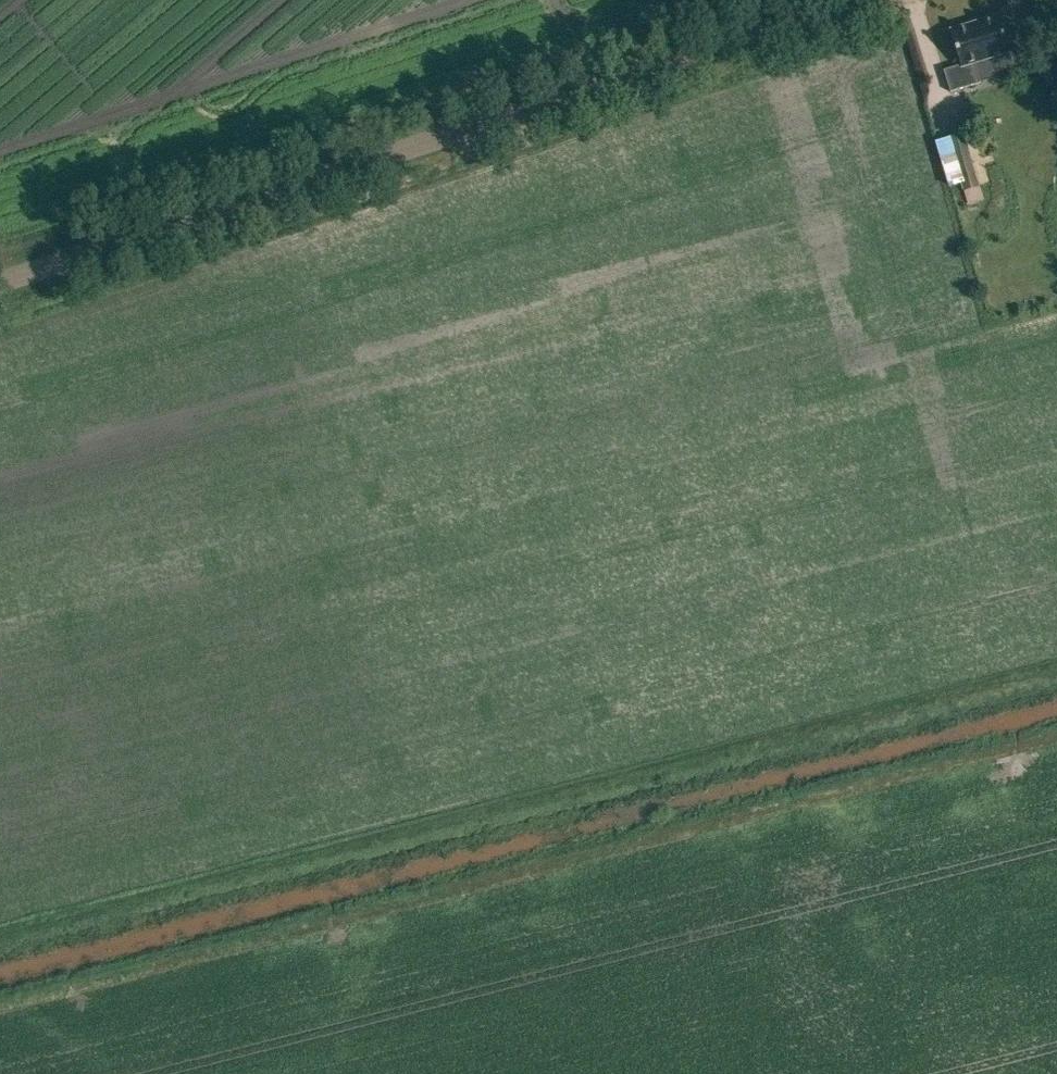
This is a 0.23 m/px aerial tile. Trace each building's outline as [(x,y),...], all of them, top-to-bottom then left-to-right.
[(1003,49),(993,14),(945,28),(955,62),(938,67),(944,89),(975,80),(969,59),(1003,49)] [(932,141),(949,193),(955,191),(968,187),(952,135),(932,141)]
